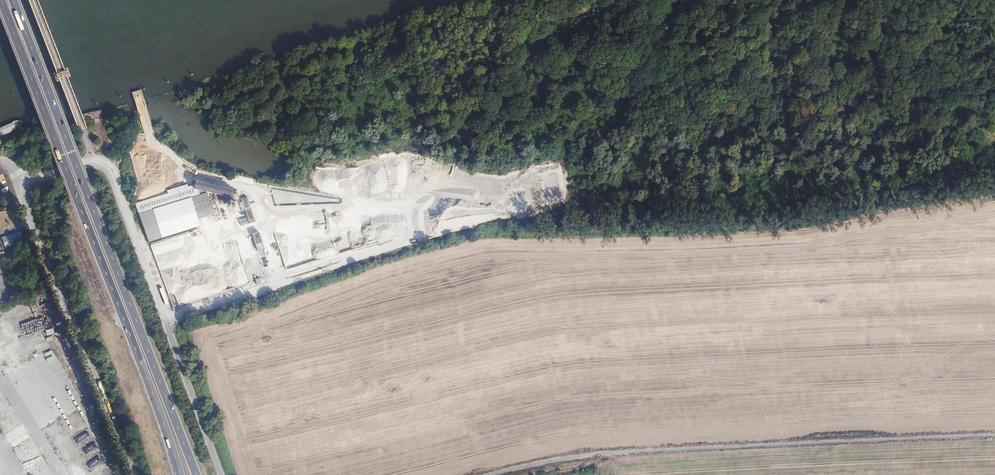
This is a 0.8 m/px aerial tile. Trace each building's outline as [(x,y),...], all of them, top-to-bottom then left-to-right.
[(134,177),(122,173),(126,187),(134,190),(137,185),(134,177)] [(195,184),(195,188),(198,188),(232,197),(234,189),(197,180),(195,184)] [(138,214),(200,195),(198,188),(195,188),(195,184),(188,186),(187,184),(167,190),(168,193),(134,204),(138,214)] [(138,214),(149,242),(201,226),(198,219),(213,214),(207,192),(200,195),(138,214)] [(248,197),(239,199),(247,223),(255,220),(248,197)] [(21,231),(2,237),(3,242),(22,236),(21,231)] [(251,234),(258,253),(265,250),(259,231),(251,234)] [(45,329),(51,325),(49,319),(42,322),(45,329)]
